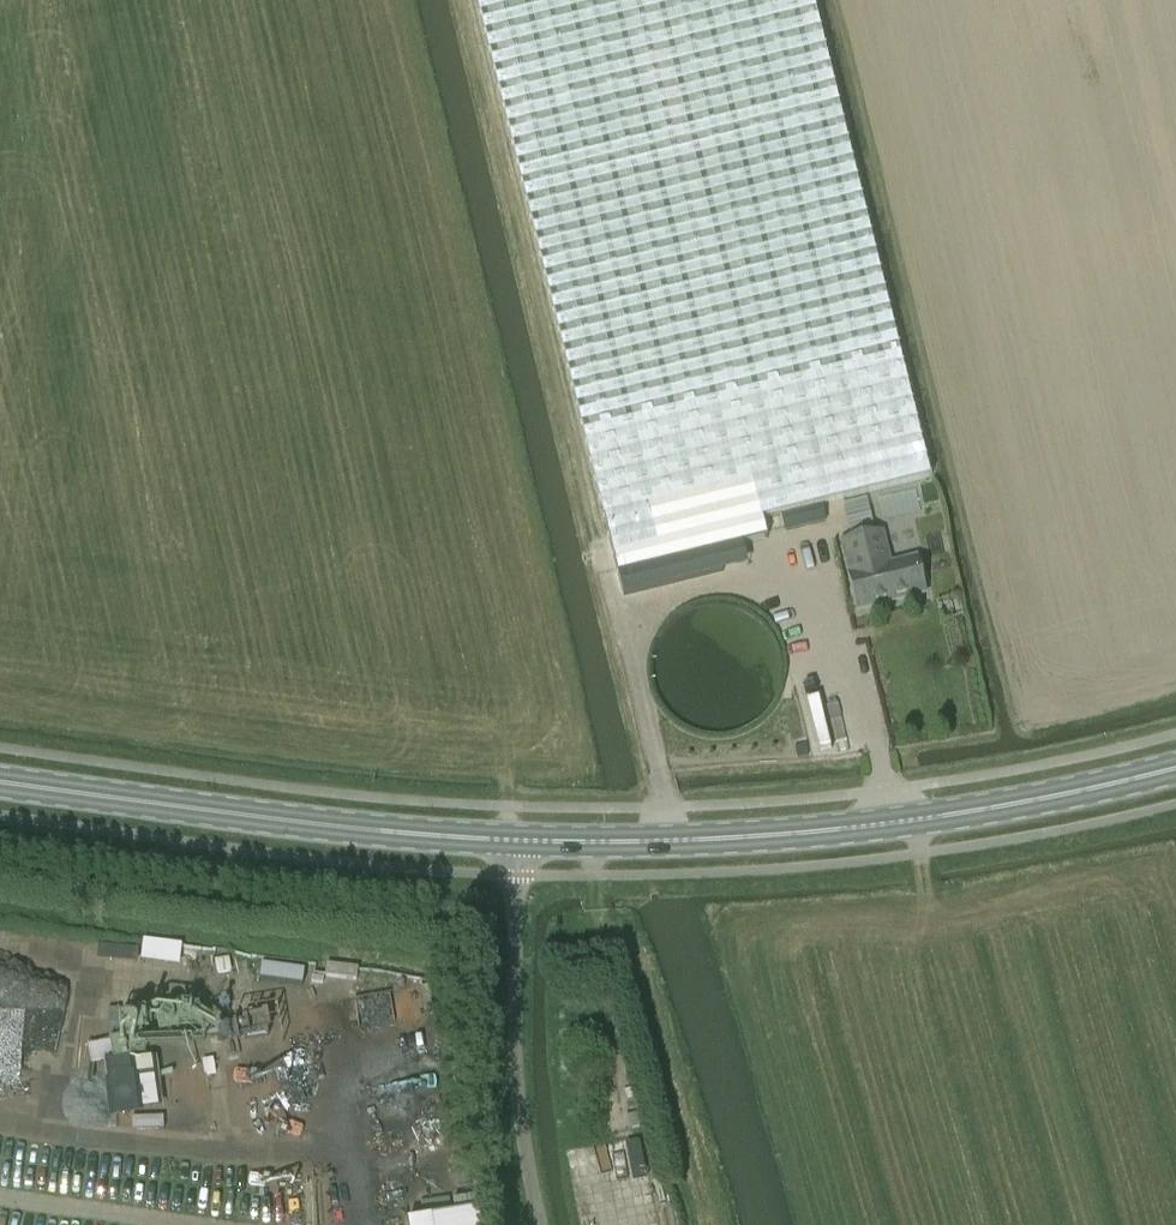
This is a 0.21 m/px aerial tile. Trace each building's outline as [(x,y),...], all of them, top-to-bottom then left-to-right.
[(812,0),(476,0),(617,575),(766,539),(762,521),(930,479),(812,0)] [(901,511),(920,509),(918,490),(899,492),(901,511)] [(850,532),(873,529),(869,499),(845,502),(850,532)] [(850,578),(858,610),(923,594),(915,562),(888,568),(880,536),(843,545),(851,577),(850,578)] [(816,691),(799,696),(813,750),(830,746),(816,691)] [(215,961),(217,973),(230,971),(228,959),(215,961)] [(255,977),(300,983),(302,969),(257,963),(255,977)] [(326,964),(325,977),(357,981),(358,969),(326,964)] [(190,1001),(152,1006),(166,1109),(221,1102),(217,1070),(200,1073),(190,1001)] [(83,1035),(92,1035),(92,1017),(37,1016),(37,1036),(70,1036),(70,1027),(83,1028),(83,1035)] [(303,1081),(299,1073),(319,1063),(309,1043),(269,1063),(283,1091),(303,1081)] [(66,1114),(69,1088),(39,1085),(36,1110),(66,1114)]
